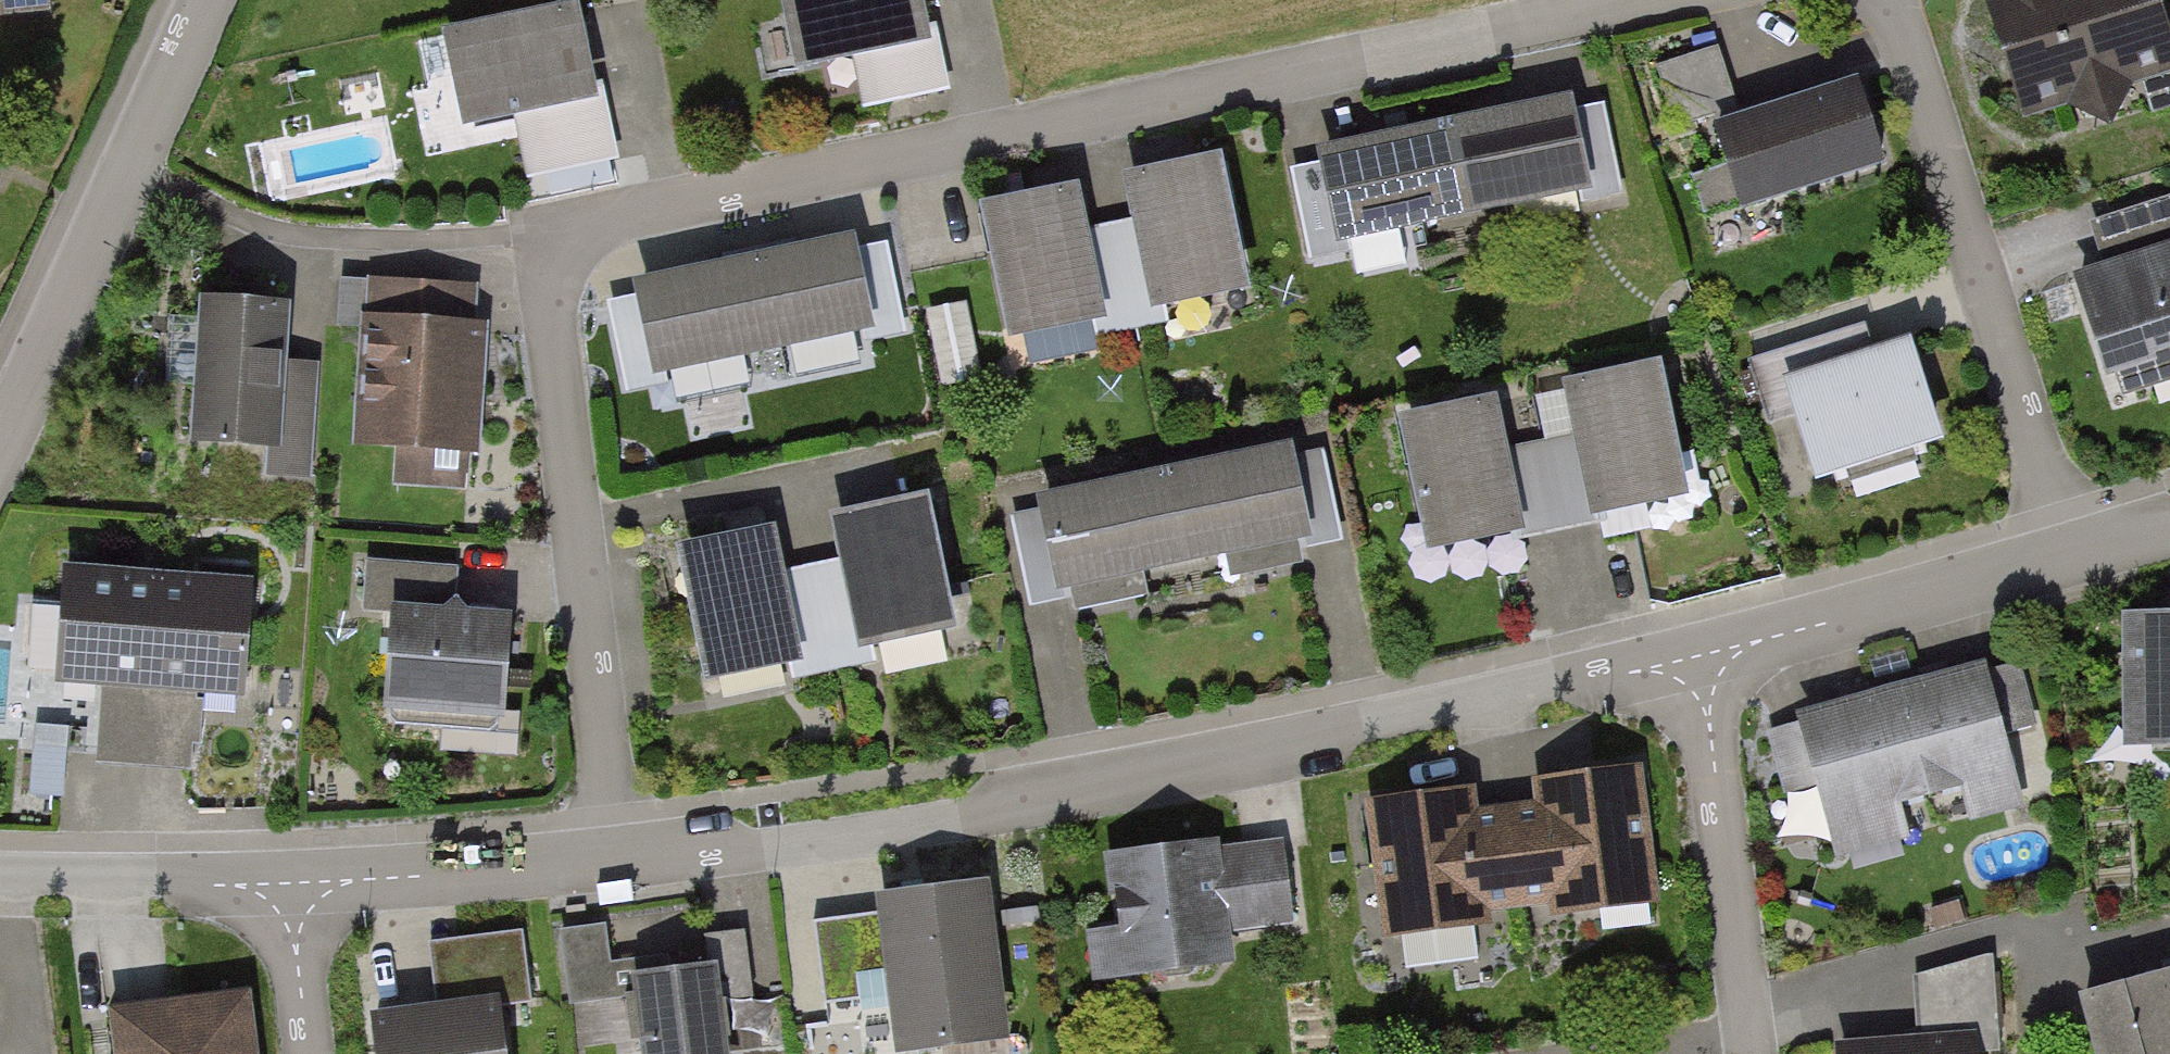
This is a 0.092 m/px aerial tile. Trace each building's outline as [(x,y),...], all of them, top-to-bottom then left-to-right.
[(37,9),(36,0),(0,0),(0,14),(37,9)] [(928,27),(922,0),(780,0),(796,76),(854,64),(863,110),(950,93),(936,25),(928,27)] [(2020,123),(2067,108),(2110,130),(2131,88),(2169,76),(2169,27),(2161,0),(1981,0),(2020,123)] [(525,182),(619,162),(602,83),(595,84),(578,5),(441,34),(462,135),(513,124),(525,182)] [(1657,66),(1676,127),(1717,114),(1720,125),(1741,118),(1718,47),(1657,66)] [(1741,216),(1886,170),(1857,81),(1741,118),(1720,125),(1712,127),(1725,167),(1691,178),(1702,215),(1737,204),(1741,216)] [(1568,114),(1565,100),(1440,125),(1458,217),(1571,195),(1573,206),(1620,196),(1602,107),(1568,114)] [(1347,239),(1458,217),(1440,125),(1311,151),(1315,170),(1291,175),(1308,260),(1349,252),(1347,239)] [(1168,312),(1249,294),(1221,160),(1124,180),(1133,222),(1111,227),(1134,333),(1171,325),(1168,312)] [(1008,346),(1094,327),(1097,341),(1134,333),(1111,227),(1089,231),(1080,187),(978,209),(1008,346)] [(2072,277),(2105,380),(2169,359),(2169,197),(2088,223),(2102,268),(2072,277)] [(744,263),(765,357),(863,337),(865,345),(908,336),(889,245),(858,252),(855,239),(744,263)] [(668,378),(765,357),(744,263),(632,286),(635,299),(608,304),(628,395),(669,386),(668,378)] [(481,456),(488,326),(477,326),(479,286),(338,279),(336,328),(360,330),(354,450),(481,456)] [(288,363),(292,309),(201,303),(191,449),(268,455),(266,483),(311,486),(319,365),(288,363)] [(968,304),(928,312),(942,388),(982,380),(968,304)] [(1945,445),(1911,340),(1875,351),(1867,325),(1747,363),(1768,428),(1796,419),(1818,486),(1945,445)] [(1599,520),(1689,502),(1661,367),(1565,387),(1575,439),(1543,445),(1561,534),(1601,526),(1599,520)] [(1397,420),(1426,556),(1510,538),(1512,545),(1561,534),(1543,445),(1509,452),(1498,398),(1397,420)] [(1307,552),(1344,545),(1324,451),(1296,457),(1293,447),(1165,474),(1185,569),(1305,543),(1307,552)] [(1064,594),(1185,569),(1165,474),(1035,501),(1038,511),(1010,517),(1029,608),(1065,600),(1064,594)] [(874,653),(959,635),(930,498),(832,519),(841,563),(813,568),(835,674),(876,665),(874,653)] [(676,551),(706,688),(788,670),(791,683),(835,674),(813,568),(785,575),(775,530),(676,551)] [(383,715),(506,723),(513,619),(455,615),(458,569),(366,563),(363,615),(390,617),(383,715)] [(205,700),(246,702),(254,582),(65,570),(57,687),(102,690),(97,766),(191,772),(193,748),(201,748),(205,700)] [(2119,614),(2120,751),(2169,751),(2169,613),(2119,614)] [(1986,665),(1795,717),(1835,861),(1912,840),(1903,809),(1961,793),(1969,823),(2026,808),(1986,665)] [(70,729),(35,727),(30,797),(64,800),(70,729)] [(1504,810),(1516,913),(1548,909),(1550,922),(1659,909),(1642,771),(1533,784),(1536,806),(1504,810)] [(1492,916),(1516,913),(1504,810),(1479,813),(1476,791),(1364,805),(1381,942),(1493,928),(1492,916)] [(1220,842),(1103,856),(1112,930),(1088,933),(1094,983),(1235,966),(1231,935),(1295,927),(1284,841),(1221,849),(1220,842)] [(991,884),(873,900),(875,917),(813,925),(824,1006),(859,1001),(856,976),(886,972),(897,1053),(943,1053),(1012,1045),(991,884)] [(610,964),(605,926),(559,932),(569,1008),(615,1001),(610,964)] [(373,1053),(507,1053),(502,1009),(532,1005),(523,933),(428,945),(436,1008),(369,1017),(373,1053)] [(728,1004),(753,1001),(746,933),(707,937),(711,971),(671,975),(634,979),(637,998),(626,1000),(631,1045),(643,1044),(644,1053),(729,1053),(727,1043),(732,1043),(728,1004)] [(2000,1053),(1994,956),(1914,978),(1917,1039),(1836,1045),(1837,1053),(1993,1053),(2000,1053)] [(668,957),(610,964),(615,1001),(626,1000),(637,998),(634,979),(671,975),(668,957)] [(2078,1000),(2093,1053),(2169,1053),(2169,974),(2078,1000)] [(245,1003),(101,1017),(105,1053),(250,1053),(245,1003)]
